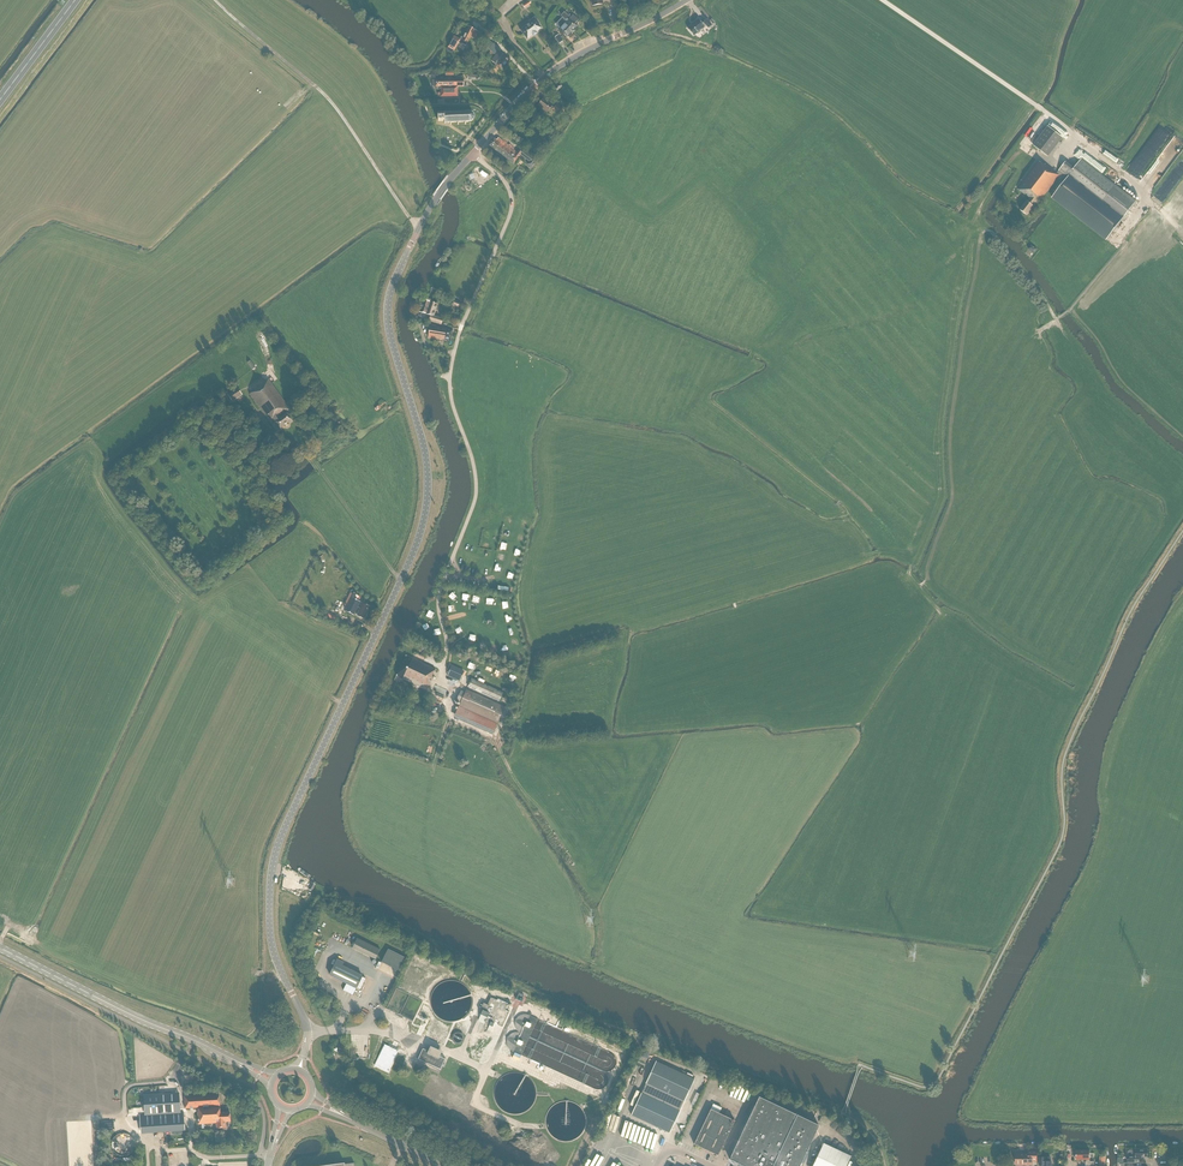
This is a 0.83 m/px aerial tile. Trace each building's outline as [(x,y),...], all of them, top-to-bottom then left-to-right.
[(568,27),(574,32),(578,27),(575,24),(578,20),(573,15),(570,18),(564,12),(561,16),(562,17),(561,17),(570,25),(568,27)] [(529,23),(520,30),(527,40),(542,28),(538,24),(539,23),(534,17),(529,22),(529,23)] [(568,38),(574,32),(568,27),(570,25),(561,17),(557,23),(562,27),(560,30),(568,38)] [(688,28),(694,36),(706,26),(708,28),(712,25),(707,19),(703,22),(704,22),(702,24),(698,19),(693,23),(693,24),(688,28)] [(462,40),(454,36),(446,50),(453,53),(456,49),(463,52),(471,37),(475,39),(479,32),(469,27),(462,40)] [(495,64),(502,70),(510,60),(503,54),(501,53),(499,51),(491,61),(493,62),(495,63),(495,64)] [(463,76),(457,76),(457,79),(436,80),(435,86),(441,87),(458,86),(458,87),(464,87),(464,79),(463,79),(463,76)] [(552,111),(555,113),(555,112),(559,114),(563,108),(557,104),(554,107),(552,106),(552,105),(543,99),(538,106),(547,113),(551,108),(553,109),(552,110),(553,110),(552,111)] [(444,114),(438,115),(438,121),(444,121),(444,123),(445,123),(450,123),(450,125),(451,125),(451,123),(457,122),(458,125),(459,125),(459,122),(465,122),(465,124),(466,124),(466,122),(469,122),(470,122),(471,122),(471,121),(472,121),(473,120),(473,119),(474,119),(474,118),(474,117),(474,116),(474,115),(473,114),(473,113),(472,113),(472,112),(471,112),(470,112),(469,112),(444,113),(444,114)] [(1048,157),(1063,138),(1047,126),(1033,145),(1048,157)] [(496,140),(494,139),(489,145),(495,150),(500,143),(501,144),(503,142),(498,138),(496,140)] [(513,150),(508,145),(503,142),(501,144),(500,143),(495,150),(506,159),(513,150)] [(1020,145),(1009,159),(1017,166),(1027,155),(1024,152),(1026,150),(1020,145)] [(538,161),(521,148),(518,153),(513,150),(506,159),(514,164),(521,155),(530,162),(528,165),(531,168),(534,165),(534,166),(538,161)] [(1066,162),(1056,173),(1045,164),(1044,166),(1039,162),(1018,190),(1029,199),(1027,202),(1027,201),(1020,211),(1027,216),(1038,201),(1039,202),(1058,178),(1060,179),(1062,178),(1065,180),(1051,198),(1106,240),(1136,201),(1081,158),(1074,168),(1066,162)] [(1028,249),(1034,254),(1038,248),(1032,243),(1028,249)] [(420,317),(425,319),(426,316),(426,314),(430,302),(424,299),(419,312),(422,313),(420,317)] [(444,319),(434,316),(438,304),(430,302),(426,314),(431,316),(429,322),(442,326),(444,319)] [(430,326),(428,338),(440,340),(440,339),(451,341),(453,330),(436,327),(436,325),(431,324),(431,326),(430,326)] [(256,367),(251,360),(247,363),(252,370),(256,367)] [(274,420),(275,422),(280,429),(292,420),(287,413),(280,418),(279,416),(290,409),(268,379),(254,390),(255,391),(250,394),(270,423),(274,420)] [(237,388),(228,395),(232,402),(237,399),(243,395),(237,388)] [(346,611),(354,615),(354,614),(364,619),(370,606),(362,603),(363,601),(359,599),(358,598),(359,597),(359,596),(351,593),(350,593),(348,599),(346,602),(349,603),(350,603),(348,607),(346,611)] [(396,676),(415,685),(427,690),(434,676),(433,675),(435,669),(406,656),(396,676)] [(460,682),(465,672),(452,666),(447,677),(460,682)] [(500,701),(504,693),(471,679),(468,687),(500,701)] [(497,723),(505,707),(466,690),(465,692),(461,691),(456,701),(460,703),(454,718),(493,735),(498,723),(497,723)] [(319,877),(300,867),(298,866),(296,867),(296,870),(298,871),(317,881),(319,877)] [(287,888),(292,879),(288,877),(283,887),(287,888)] [(316,884),(312,883),(309,889),(306,887),(305,891),(304,893),(302,892),(299,897),(307,901),(311,895),(310,894),(312,891),(316,884)] [(380,949),(358,938),(353,947),(375,959),(380,949)] [(398,970),(404,957),(388,949),(381,962),(398,970)] [(330,975),(343,982),(356,988),(362,976),(342,966),(343,962),(338,959),(330,975)] [(396,1011),(413,1020),(423,1001),(407,993),(406,995),(411,998),(410,1000),(409,1000),(403,1012),(399,1010),(401,1006),(399,1005),(396,1011)] [(497,1000),(491,998),(488,1005),(484,1003),(482,1007),(487,1010),(486,1012),(483,1010),(481,1015),(487,1018),(485,1023),(490,1025),(489,1025),(493,1027),(496,1020),(500,1022),(498,1025),(503,1027),(510,1012),(505,1010),(508,1004),(498,999),(497,1000)] [(440,1069),(445,1059),(440,1056),(442,1052),(431,1046),(429,1051),(423,1049),(418,1059),(440,1069)] [(684,1101),(694,1079),(656,1062),(646,1083),(631,1115),(670,1133),(684,1101)] [(145,1115),(140,1115),(141,1133),(185,1130),(184,1119),(183,1112),(180,1112),(179,1093),(144,1096),(145,1115)] [(219,1094),(186,1096),(187,1109),(197,1108),(199,1124),(216,1123),(217,1129),(227,1128),(226,1121),(230,1121),(230,1112),(220,1113),(219,1094)] [(689,1097),(684,1111),(688,1112),(693,1099),(689,1097)] [(759,1097),(730,1159),(735,1162),(736,1160),(749,1165),(800,1165),(819,1126),(759,1097)] [(713,1104),(711,1109),(694,1144),(718,1156),(735,1121),(719,1113),(722,1108),(713,1104)] [(818,1108),(816,1113),(822,1116),(819,1121),(825,1124),(831,1114),(818,1108)] [(607,1114),(604,1130),(611,1131),(612,1130),(616,1131),(615,1134),(620,1135),(623,1122),(619,1121),(619,1119),(615,1118),(615,1115),(607,1114)] [(628,1123),(624,1140),(645,1146),(644,1149),(657,1153),(659,1148),(663,1149),(666,1139),(657,1137),(657,1134),(650,1132),(649,1134),(644,1132),(645,1128),(628,1123)] [(851,1156),(823,1143),(813,1165),(846,1165),(851,1156)] [(1135,1150),(1130,1150),(1129,1151),(1128,1151),(1128,1153),(1128,1158),(1128,1163),(1144,1163),(1144,1158),(1148,1158),(1148,1150),(1135,1150)] [(586,1165),(621,1165),(618,1165),(609,1161),(606,1165),(602,1163),(605,1157),(594,1151),(586,1165)] [(1032,1161),(1037,1161),(1037,1151),(1032,1151),(1032,1154),(1017,1154),(1017,1165),(1032,1165),(1032,1161)] [(1090,1151),(1076,1151),(1076,1159),(1087,1159),(1087,1162),(1086,1162),(1086,1165),(1094,1165),(1094,1162),(1090,1162),(1090,1151)] [(1050,1158),(1039,1158),(1039,1165),(1043,1165),(1051,1165),(1051,1162),(1051,1159),(1050,1158)]
